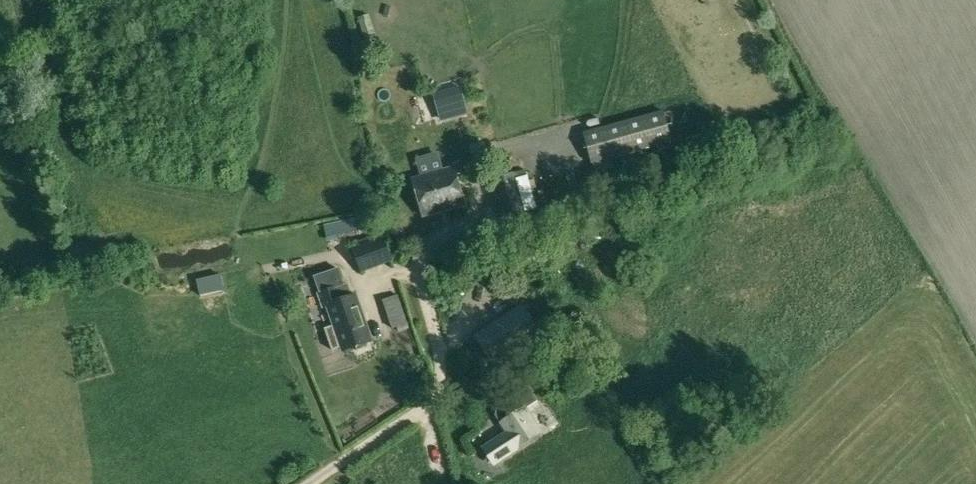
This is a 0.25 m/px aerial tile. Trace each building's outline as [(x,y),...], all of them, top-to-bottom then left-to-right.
[(370,16),(359,20),(364,36),(375,33),(370,16)] [(434,94),(438,109),(464,102),(460,87),(434,94)] [(585,133),(592,163),(673,140),(665,111),(585,133)] [(453,169),(413,181),(423,216),(464,204),(453,169)] [(524,170),(513,174),(524,212),(536,208),(524,170)] [(524,212),(513,174),(490,180),(501,219),(524,212)] [(342,236),(340,223),(323,226),(326,239),(342,236)] [(350,249),(360,274),(392,261),(383,236),(350,249)] [(355,344),(356,348),(367,345),(366,340),(370,339),(355,293),(351,294),(338,298),(335,288),(334,285),(342,282),(337,264),(312,272),(318,290),(316,291),(321,306),(326,304),(333,325),(325,328),(332,350),(340,348),(340,349),(355,344)] [(495,360),(531,338),(541,331),(523,304),(474,335),(493,362),(495,360)] [(495,415),(501,424),(500,425),(507,435),(485,451),(494,464),(542,431),(525,408),(537,400),(529,386),(497,408),(495,415)]
